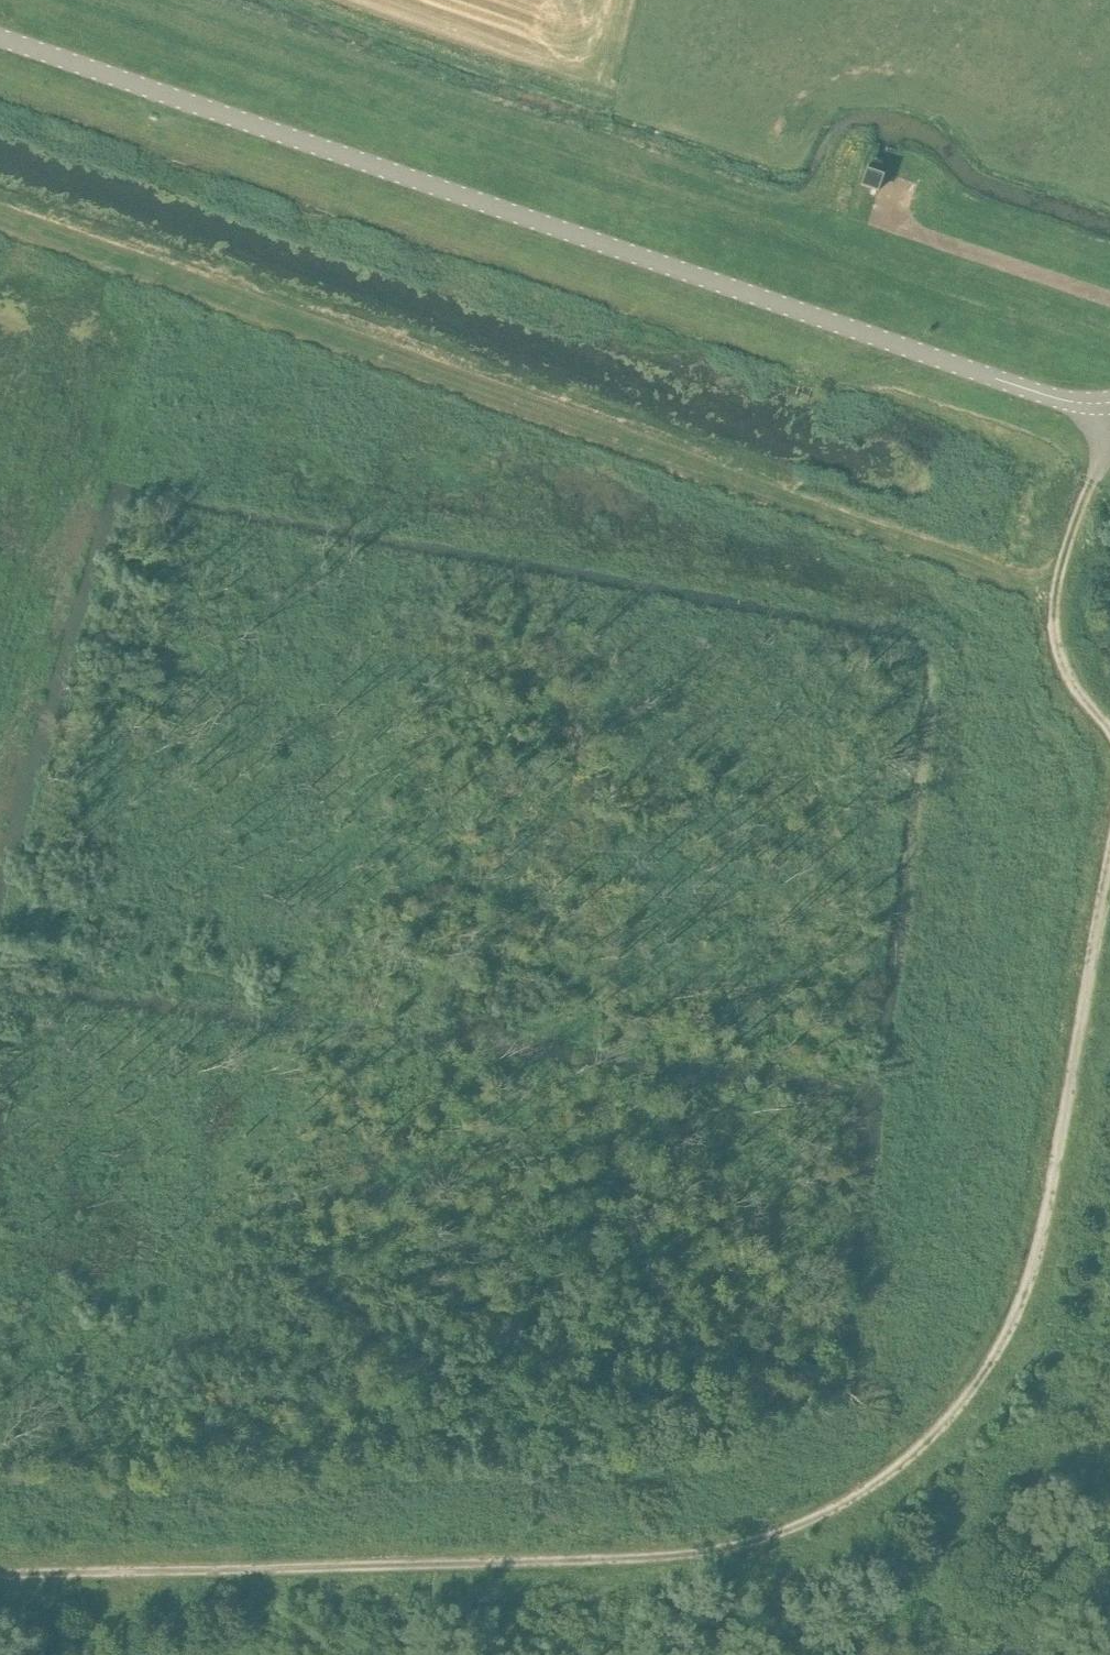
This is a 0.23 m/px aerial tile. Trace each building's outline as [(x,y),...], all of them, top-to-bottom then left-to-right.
[(879,189),(884,172),(867,167),(862,184),(879,189)]
